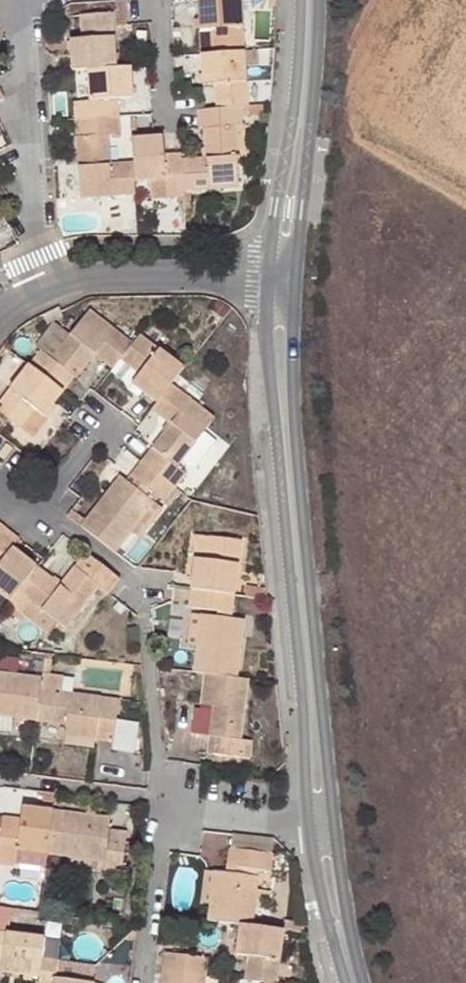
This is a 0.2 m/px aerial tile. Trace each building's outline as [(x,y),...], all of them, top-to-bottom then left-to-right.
[(116,24),(126,24),(124,0),(115,0),(116,24)] [(213,53),(243,51),(240,0),(198,0),(200,31),(212,30),(213,53)] [(87,70),(115,68),(112,13),(81,15),(82,39),(71,40),(73,70),(87,70)] [(212,30),(200,31),(202,54),(213,53),(212,30)] [(255,50),(243,51),(244,66),(256,66),(255,50)] [(244,66),(243,51),(213,53),(202,54),(203,85),(215,84),(216,108),(240,106),(247,106),(244,66)] [(131,67),(115,68),(87,70),(89,101),(75,101),(75,118),(118,116),(117,99),(132,98),(131,67)] [(262,105),(247,106),(240,106),(241,117),(262,116),(262,105)] [(241,117),(240,106),(216,108),(197,109),(199,128),(204,127),(206,158),(181,160),(183,191),(189,191),(238,188),(234,125),(241,125),(241,117)] [(134,194),(134,181),(133,163),(109,165),(107,135),(119,134),(118,116),(75,118),(80,198),(134,194)] [(178,197),(184,197),(183,192),(183,191),(181,160),(181,154),(164,155),(163,136),(131,138),(133,163),(134,181),(149,180),(150,199),(178,197)] [(77,378),(95,354),(113,368),(121,359),(132,344),(88,310),(52,358),(41,350),(29,364),(63,391),(75,376),(77,378)] [(143,391),(157,402),(171,384),(183,368),(140,334),(132,344),(121,359),(140,373),(133,383),(142,391),(143,391)] [(140,373),(121,359),(113,368),(111,371),(123,382),(127,389),(138,397),(142,391),(133,383),(140,373)] [(63,391),(29,364),(0,403),(0,411),(20,427),(35,408),(44,416),(63,391)] [(214,418),(171,384),(157,402),(151,409),(170,423),(141,462),(175,489),(187,474),(177,465),(214,418)] [(136,479),(150,490),(165,502),(175,489),(141,462),(131,475),(136,479)] [(68,516),(81,526),(116,553),(133,531),(155,502),(145,495),(132,484),(121,476),(86,520),(73,510),(68,516)] [(150,490),(136,479),(132,484),(145,495),(150,490)] [(155,502),(133,531),(140,536),(162,508),(155,502)] [(2,532),(16,543),(20,539),(5,528),(2,532)] [(13,548),(16,543),(2,532),(0,534),(0,592),(11,601),(18,591),(37,567),(13,548)] [(208,559),(210,537),(196,535),(193,557),(196,557),(208,559)] [(191,589),(234,595),(241,540),(210,537),(208,559),(196,557),(191,589)] [(37,567),(18,591),(42,610),(67,629),(99,586),(109,593),(121,579),(85,552),(61,585),(37,567)] [(244,596),(267,599),(266,588),(246,585),(244,596)] [(191,589),(189,606),(217,610),(232,612),(234,595),(191,589)] [(42,610),(18,591),(11,601),(9,603),(33,622),(42,610)] [(231,618),(232,612),(217,610),(216,616),(231,618)] [(188,646),(198,648),(202,614),(192,612),(188,646)] [(243,620),(231,618),(216,616),(202,614),(198,648),(194,672),(205,673),(237,678),(243,620)] [(44,672),(47,653),(37,651),(34,671),(44,672)] [(19,675),(21,660),(0,657),(0,672),(19,675)] [(43,678),(19,675),(0,672),(0,716),(11,717),(38,721),(42,689),(43,678)] [(253,741),(242,739),(249,679),(237,678),(205,673),(202,704),(214,705),(209,753),(251,758),(253,741)] [(43,678),(42,689),(61,692),(63,677),(44,674),(43,678)] [(61,692),(42,689),(38,721),(67,724),(65,736),(113,742),(119,696),(111,695),(111,698),(61,692)] [(0,716),(0,724),(9,726),(11,717),(0,716)] [(17,850),(48,854),(53,810),(23,806),(21,819),(4,816),(0,850),(0,859),(16,861),(17,850)] [(53,810),(48,854),(69,856),(105,861),(104,871),(104,873),(122,875),(127,832),(109,830),(110,817),(53,810)] [(231,847),(229,865),(243,867),(271,871),(273,853),(231,847)] [(68,866),(104,871),(105,861),(69,856),(68,866)] [(243,874),(243,867),(229,865),(228,872),(243,874)] [(201,903),(211,904),(215,871),(206,869),(201,903)] [(257,876),(243,874),(228,872),(215,871),(211,904),(209,919),(241,923),(251,925),(257,876)] [(6,933),(10,908),(0,907),(0,932),(6,933)] [(275,982),(278,982),(284,929),(251,925),(241,923),(237,954),(250,956),(247,979),(267,982),(275,982)] [(42,958),(45,938),(6,933),(0,932),(0,972),(1,972),(40,976),(42,958)] [(60,940),(45,938),(42,958),(58,960),(60,940)] [(210,957),(171,952),(169,969),(208,974),(210,957)] [(93,982),(56,978),(58,960),(42,958),(40,976),(39,982),(93,982)] [(169,969),(168,982),(207,982),(208,974),(169,969)]
